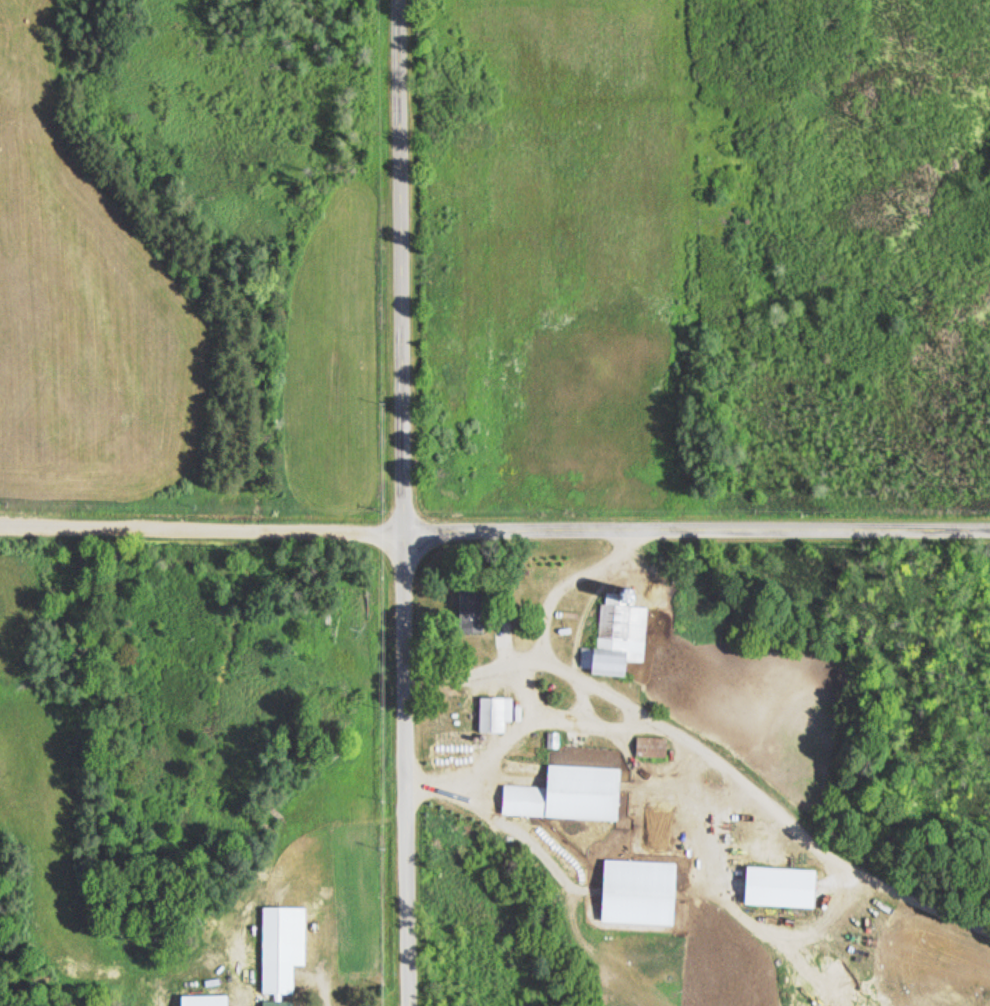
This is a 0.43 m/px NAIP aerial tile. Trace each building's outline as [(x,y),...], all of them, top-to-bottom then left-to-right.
[(647,606),(620,604),(621,594),(610,593),(609,604),(604,603),(601,648),(584,647),(583,673),(642,677),(647,606)] [(485,697),(485,733),(510,733),(510,722),(517,722),(517,697),(485,697)] [(508,817),(626,821),(628,768),(556,766),(555,788),(509,786),(508,817)] [(682,862),(610,861),(609,924),(681,925),(682,862)] [(308,907),(266,907),(266,994),(298,994),(298,965),(308,965),(308,907)] [(187,996),(187,1005),(234,1005),(234,996),(187,996)]
